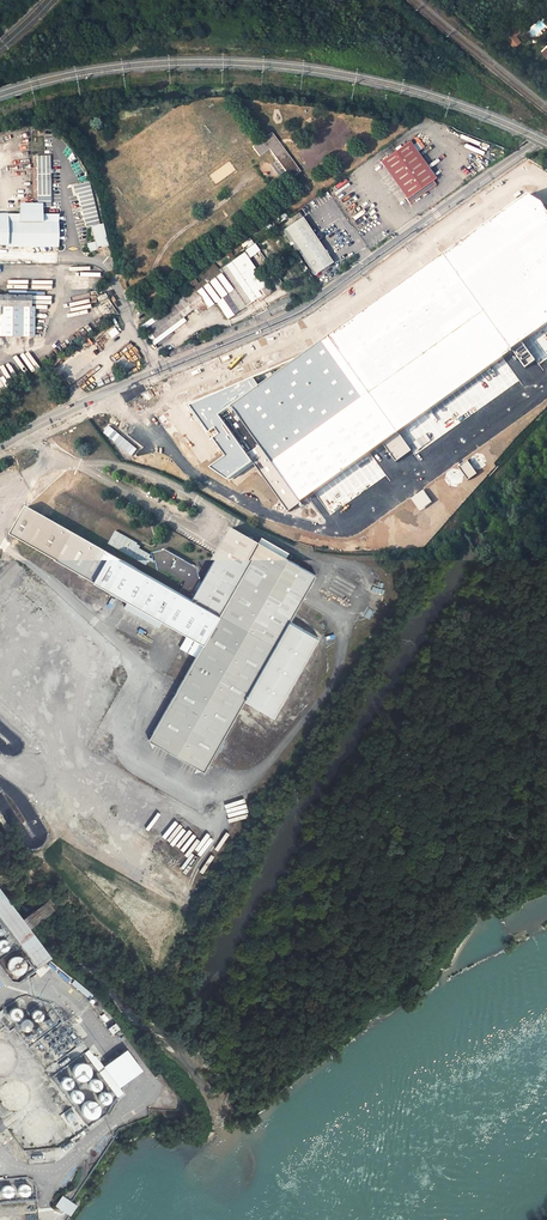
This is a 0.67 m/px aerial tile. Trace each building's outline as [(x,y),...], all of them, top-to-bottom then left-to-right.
[(521,26),(506,38),(514,48),(521,42),(516,36),(524,29),(521,26)] [(271,131),(252,146),(259,155),(269,149),(290,178),(300,170),(271,131)] [(411,144),(416,152),(424,147),(419,139),(411,144)] [(378,163),(411,205),(436,186),(433,181),(435,180),(406,141),(378,163)] [(468,154),(465,157),(478,172),(480,169),(468,154)] [(36,155),(37,206),(50,206),(49,155),(36,155)] [(88,182),(72,185),(74,194),(78,193),(85,227),(91,226),(94,241),(87,242),(89,249),(107,245),(102,223),(98,224),(88,182)] [(252,377),(188,404),(208,431),(214,426),(219,433),(212,438),(224,455),(208,466),(226,479),(252,460),(288,511),(382,443),(395,462),(411,450),(398,431),(512,348),(524,366),(533,359),(521,342),(546,323),(546,210),(540,200),(527,192),(258,384),(252,377)] [(57,244),(57,213),(41,213),(41,209),(18,209),(18,213),(0,213),(0,244),(57,244)] [(283,227),(310,275),(331,263),(329,260),(327,260),(302,216),(283,227)] [(244,249),(252,241),(249,237),(240,245),(244,249)] [(244,249),(229,260),(256,299),(272,289),(244,249)] [(228,318),(256,299),(229,260),(143,324),(154,338),(175,322),(194,308),(197,312),(205,306),(206,308),(215,301),(228,318)] [(376,273),(381,280),(391,273),(386,266),(376,273)] [(97,297),(100,301),(107,297),(105,293),(97,297)] [(35,336),(35,310),(44,310),(44,307),(32,307),(32,295),(0,294),(0,314),(0,336),(35,336)] [(266,308),(267,309),(271,316),(294,304),(289,295),(266,308)] [(154,338),(143,324),(138,327),(151,345),(177,325),(175,322),(154,338)] [(111,338),(118,333),(114,326),(107,331),(111,338)] [(167,352),(170,357),(199,345),(197,341),(194,343),(193,341),(167,352)] [(288,622),(299,603),(316,574),(290,560),(293,556),(287,553),(285,557),(231,528),(223,543),(201,581),(199,580),(196,567),(166,548),(152,553),(154,559),(155,560),(157,568),(162,566),(185,580),(178,591),(28,505),(12,534),(129,600),(163,619),(188,633),(203,642),(195,656),(148,738),(205,769),(244,699),(288,622)] [(139,542),(116,529),(109,542),(146,564),(149,559),(155,560),(154,559),(149,557),(151,555),(140,548),(136,546),(139,542)] [(383,595),(385,591),(373,587),(371,591),(383,595)] [(163,619),(129,600),(126,606),(159,626),(163,619)] [(364,617),(370,619),(374,611),(369,608),(364,617)] [(288,622),(244,699),(274,716),(318,639),(288,622)] [(180,647),(195,656),(203,642),(188,633),(180,647)] [(38,968),(53,955),(0,885),(0,917),(38,968)] [(15,958),(12,958),(10,958),(8,960),(7,961),(6,963),(6,967),(7,970),(9,971),(12,972),(15,972),(17,971),(19,969),(20,966),(20,964),(19,961),(17,959),(15,958)] [(106,1027),(110,1024),(115,1021),(101,1003),(95,1008),(93,1010),(106,1027)] [(18,1007),(16,1007),(14,1007),(12,1009),(11,1010),(11,1013),(11,1015),(12,1017),(14,1018),(15,1019),(18,1019),(21,1017),(22,1016),(23,1014),(23,1011),(21,1008),(18,1007)] [(40,1015),(38,1015),(37,1015),(35,1016),(33,1018),(33,1020),(33,1022),(35,1025),(37,1026),(39,1026),(42,1025),(43,1024),(44,1022),(44,1020),(43,1017),(42,1016),(40,1015)] [(28,1019),(25,1019),(24,1019),(21,1021),(20,1022),(20,1025),(20,1027),(21,1029),(23,1030),(25,1031),(27,1031),(29,1030),(31,1028),(32,1026),(31,1023),(31,1022),(29,1020),(28,1019)] [(121,1030),(116,1024),(108,1030),(113,1036),(121,1030)] [(85,1064),(81,1063),(78,1064),(75,1066),(73,1069),(72,1072),(73,1076),(75,1078),(77,1080),(79,1081),(84,1081),(87,1079),(89,1077),(90,1074),(90,1072),(90,1069),(87,1065),(85,1064)] [(69,1078),(66,1077),(64,1078),(62,1080),(61,1081),(60,1083),(61,1086),(62,1088),(64,1089),(66,1090),(69,1090),(72,1087),(73,1085),(73,1083),(72,1080),(70,1079),(69,1078)] [(97,1079),(95,1079),(93,1080),(91,1081),(90,1083),(89,1087),(90,1089),(91,1091),(93,1092),(96,1092),(98,1091),(100,1090),(102,1087),(102,1085),(101,1082),(99,1081),(97,1079)] [(79,1091),(77,1091),(76,1091),(74,1091),(71,1093),(71,1095),(70,1098),(71,1101),(73,1102),(74,1103),(76,1103),(79,1103),(81,1102),(83,1099),(83,1097),(82,1094),(81,1093),(79,1091)] [(107,1093),(105,1093),(104,1093),(102,1093),(100,1095),(98,1099),(99,1101),(100,1104),(102,1105),(105,1105),(107,1105),(109,1104),(110,1102),(111,1099),(111,1097),(109,1095),(107,1093)] [(92,1102),(89,1102),(86,1103),(83,1106),(82,1108),(82,1111),(83,1115),(85,1118),(87,1119),(92,1120),(94,1119),(97,1118),(99,1114),(100,1110),(99,1107),(97,1104),(94,1102),(92,1102)] [(26,1186),(24,1185),(23,1185),(21,1185),(19,1186),(17,1188),(17,1190),(17,1192),(18,1194),(20,1195),(22,1196),(24,1196),(26,1195),(28,1192),(28,1190),(28,1188),(26,1186)] [(9,1187),(6,1186),(5,1186),(3,1187),(1,1189),(1,1192),(1,1193),(2,1195),(3,1196),(6,1197),(7,1197),(10,1195),(12,1193),(12,1191),(12,1190),(10,1188),(9,1187)] [(71,1204),(70,1202),(60,1196),(53,1206),(65,1213),(66,1211),(65,1211),(69,1205),(70,1205),(71,1204)] [(74,1206),(71,1204),(70,1205),(69,1205),(65,1211),(66,1211),(65,1213),(68,1216),(74,1206)]
